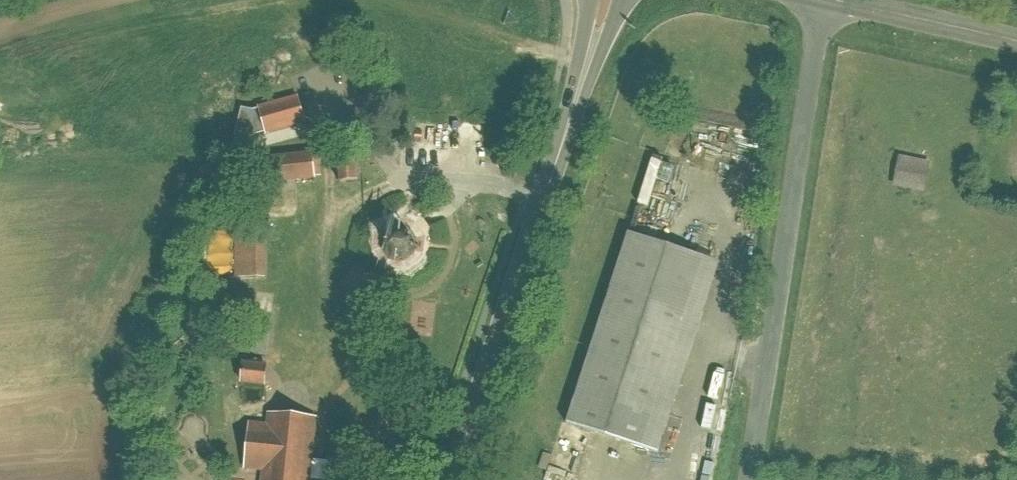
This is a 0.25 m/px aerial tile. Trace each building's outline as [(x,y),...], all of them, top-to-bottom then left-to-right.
[(305,122),(296,93),(255,105),(264,134),(305,122)] [(307,140),(306,132),(235,135),(236,143),(307,140)] [(357,177),(355,156),(348,157),(347,146),(334,147),(337,179),(357,177)] [(314,179),(311,149),(260,155),(263,184),(314,179)] [(929,161),(898,154),(891,184),(922,192),(929,161)] [(627,225),(564,417),(655,447),(719,255),(627,225)] [(404,261),(409,258),(413,254),(415,249),(416,243),(415,238),(412,232),(407,228),(402,226),(395,226),(390,228),(386,231),(385,232),(381,237),(380,243),(381,249),(384,254),(388,258),(393,261),(398,262),(404,261)] [(207,234),(208,277),(264,276),(263,233),(207,234)] [(263,386),(266,361),(241,359),(238,383),(263,386)] [(265,410),(264,422),(247,421),(243,468),(261,470),(260,479),(312,479),(318,415),(265,410)]
